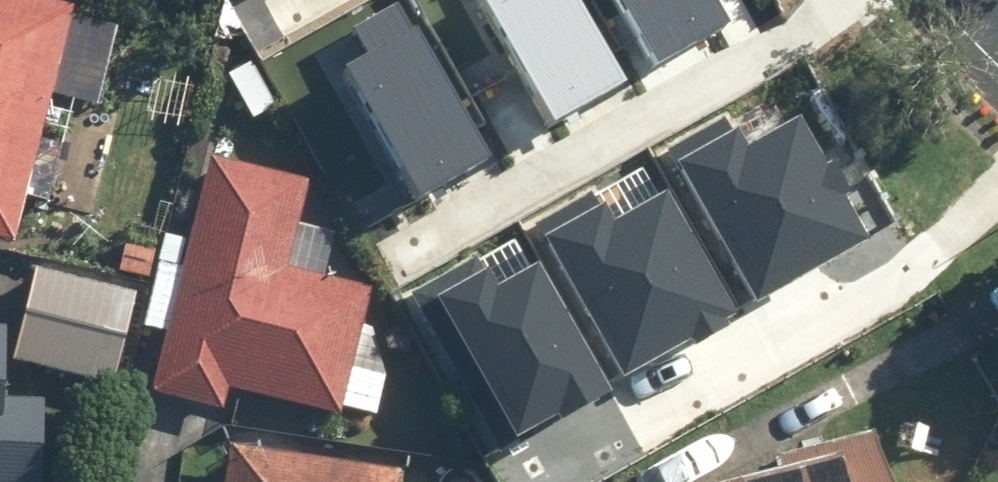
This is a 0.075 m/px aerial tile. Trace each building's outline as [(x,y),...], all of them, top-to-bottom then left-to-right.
[(76,98),(106,104),(120,35),(73,26),(78,0),(0,0),(0,242),(18,246),(27,202),(54,208),(76,98)] [(594,61),(560,0),(466,0),(522,100),(594,61)] [(698,18),(688,0),(594,0),(626,58),(698,18)] [(393,182),(465,142),(387,3),(315,43),(393,182)] [(250,58),(221,74),(252,130),(281,113),(250,58)] [(629,159),(641,178),(717,302),(840,227),(769,116),(723,144),(703,112),(629,159)] [(310,175),(208,154),(189,238),(160,232),(140,327),(166,332),(152,400),(227,415),(232,390),(377,419),(386,377),(379,375),(384,352),(360,347),(372,286),(325,276),(335,228),(301,221),(310,175)] [(575,183),(503,226),(594,376),(717,302),(641,178),(591,208),(575,183)] [(503,226),(416,278),(507,429),(594,376),(503,226)] [(136,289),(41,268),(20,364),(114,385),(136,289)] [(47,404),(4,401),(9,330),(0,330),(0,481),(42,481),(47,404)] [(695,474),(697,481),(896,481),(883,429),(695,474)] [(227,444),(225,481),(396,481),(398,456),(227,444)]
